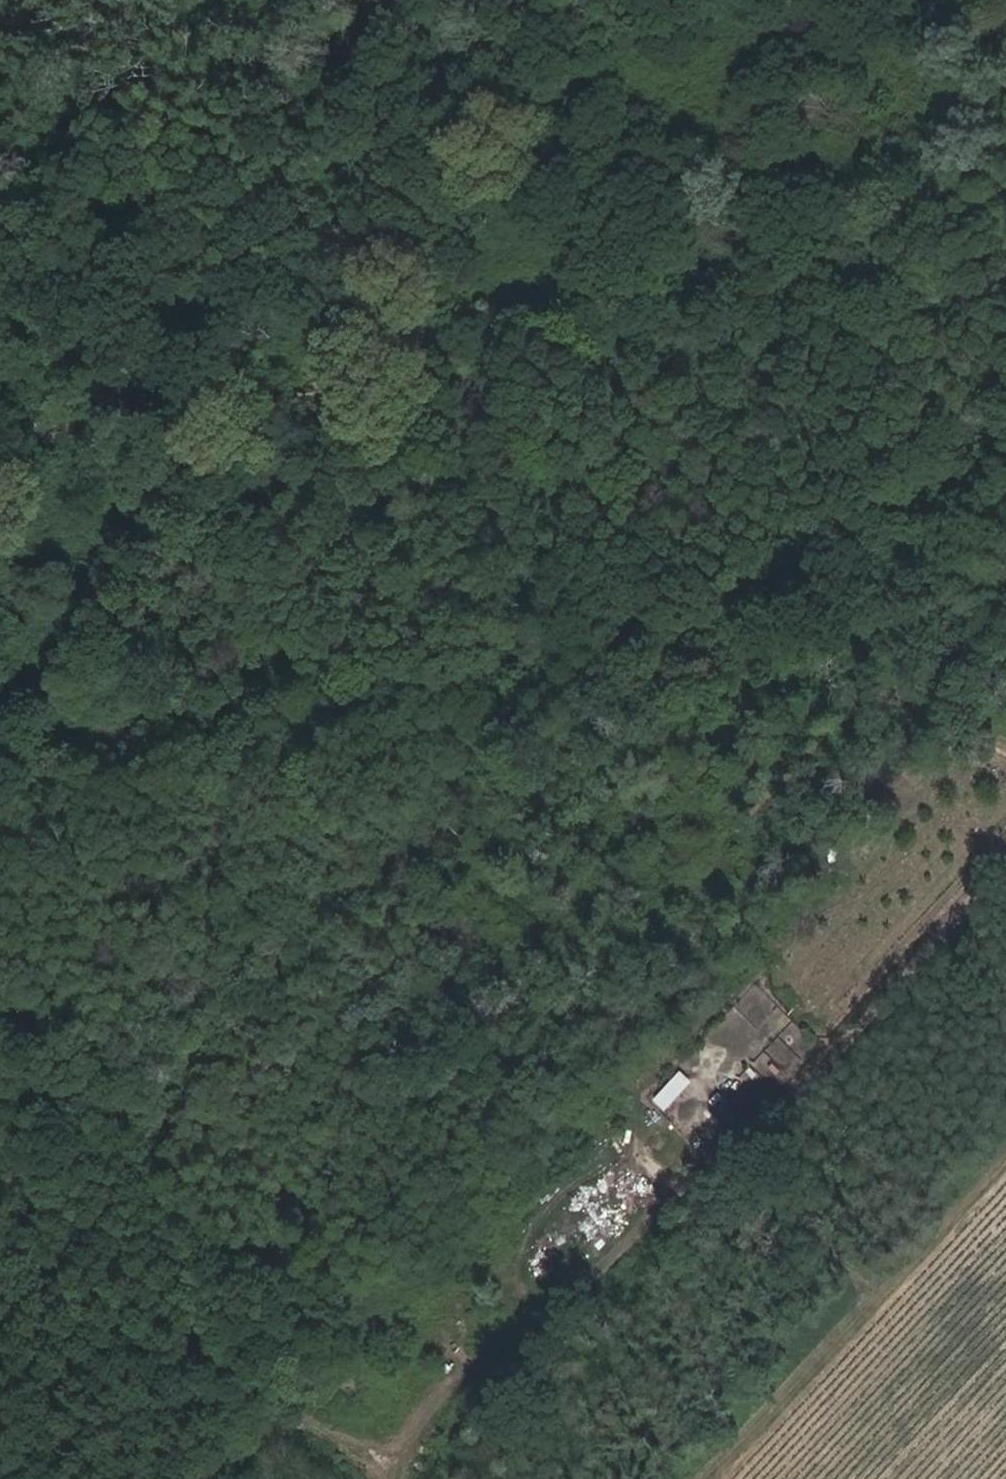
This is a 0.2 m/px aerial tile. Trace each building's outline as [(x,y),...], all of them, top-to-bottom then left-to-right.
[(667,1109),(693,1079),(681,1069),(655,1098),(667,1109)]
